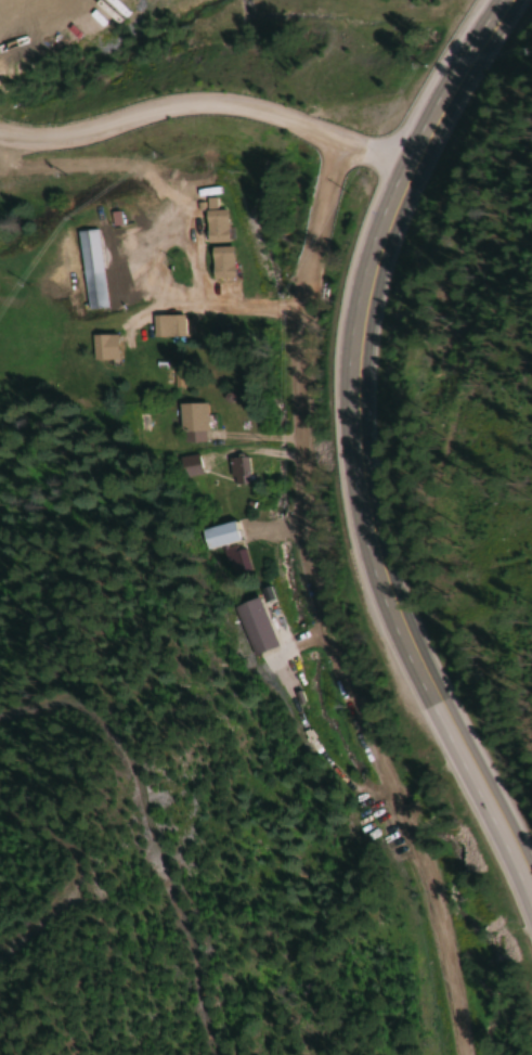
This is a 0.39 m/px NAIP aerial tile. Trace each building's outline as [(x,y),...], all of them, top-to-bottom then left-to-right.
[(203,243),(225,243),(225,209),(203,209),(203,243)] [(105,308),(95,229),(75,232),(85,311),(105,308)] [(208,248),(209,280),(230,279),(230,248),(208,248)] [(183,315),(152,315),(152,338),(183,338),(183,315)] [(89,363),(115,363),(115,335),(89,335),(89,363)] [(205,404),(177,404),(177,443),(205,443),(205,404)] [(231,484),(251,483),(249,457),(229,459),(231,484)] [(237,539),(230,518),(197,530),(205,550),(237,539)] [(223,549),(230,580),(249,575),(242,544),(223,549)] [(273,647),(257,596),(231,604),(247,655),(273,647)]
